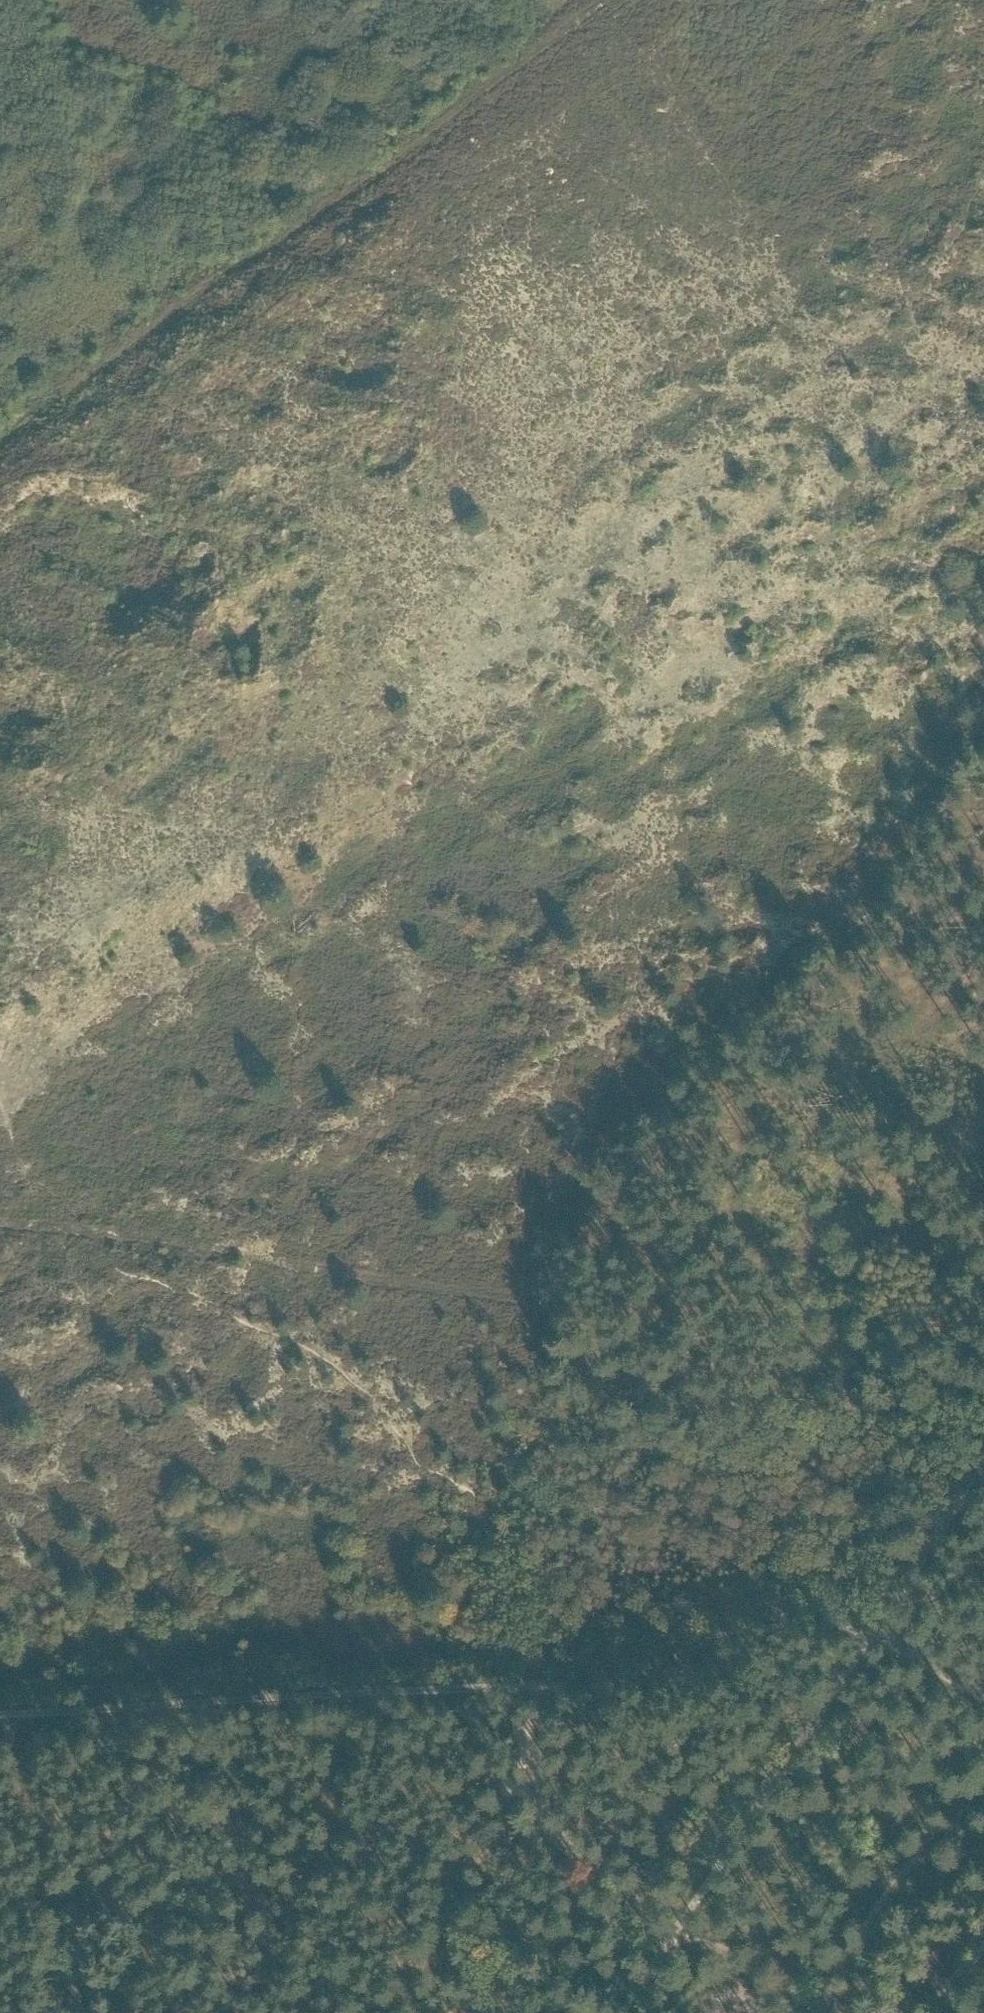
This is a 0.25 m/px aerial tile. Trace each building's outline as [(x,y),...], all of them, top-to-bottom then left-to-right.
[(777,1709),(782,1701),(776,1697),(771,1705),(777,1709)]
